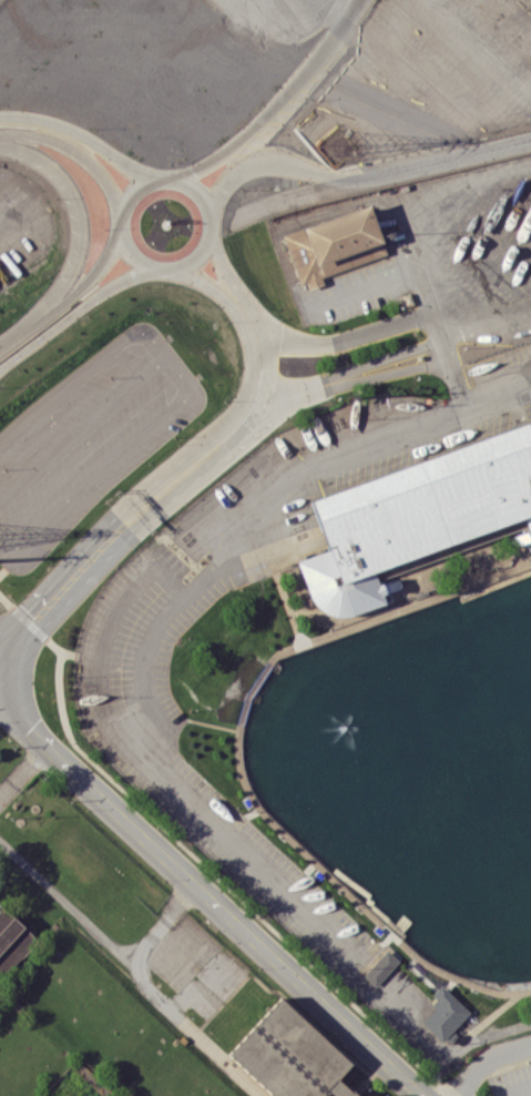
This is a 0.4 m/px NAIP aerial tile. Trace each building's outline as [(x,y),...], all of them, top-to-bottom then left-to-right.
[(387,254),(321,277),(324,284),(309,290),(307,283),(300,285),(283,235),(369,204),(387,254)] [(40,940),(0,983),(0,903),(40,940)] [(399,961),(375,987),(362,976),(387,950),(399,961)] [(451,1042),(446,1037),(442,1042),(421,1023),(435,1008),(431,1005),(436,999),(431,995),(440,985),(470,1012),(453,1031),(458,1035),(451,1042)] [(360,1095),(359,1095),(272,1095),(226,1054),(279,996),(351,1063),(337,1079),(349,1090),(353,1087),(360,1095)]
